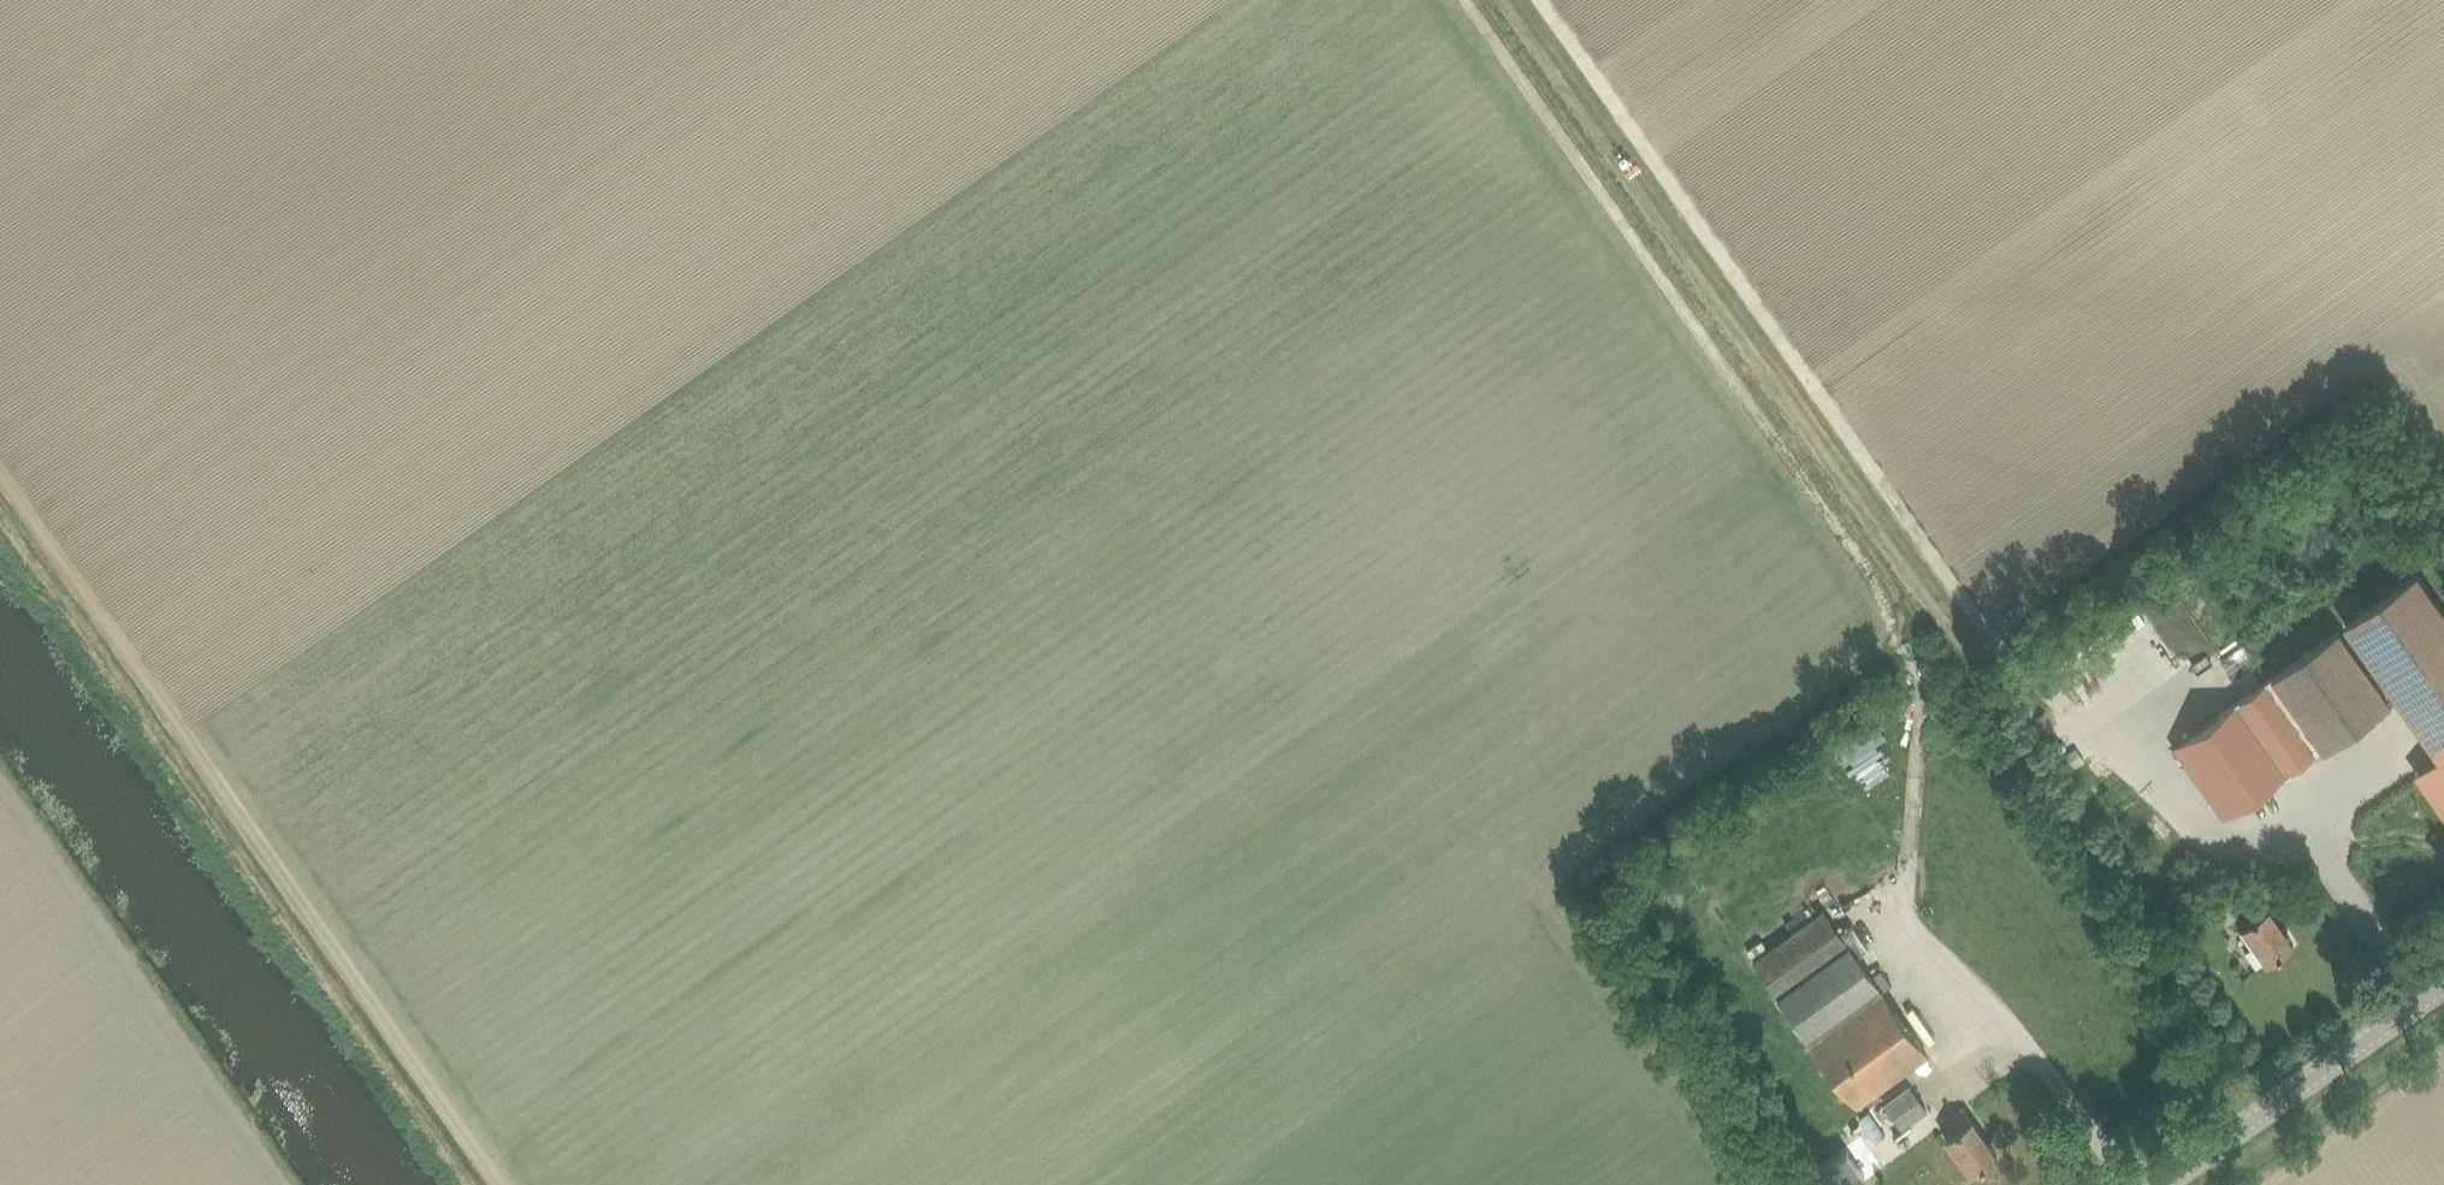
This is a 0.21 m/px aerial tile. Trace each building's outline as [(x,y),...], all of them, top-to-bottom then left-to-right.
[(2345,626),(2438,756),(2414,773),(2443,815),(2443,614),(2417,576),(2345,626)] [(2199,584),(2189,590),(2203,612),(2213,606),(2199,584)] [(2173,749),(2222,818),(2310,756),(2387,701),(2337,631),(2173,749)] [(2267,963),(2292,945),(2267,909),(2267,910),(2259,897),(2239,911),(2248,923),(2241,928),(2267,963)] [(2110,920),(2116,916),(2109,906),(2102,910),(2110,920)] [(1805,1038),(1806,1037),(1876,987),(1878,986),(1822,910),(1750,962),(1805,1038)] [(1876,987),(1806,1037),(1856,1107),(1926,1056),(1876,987)] [(1901,1131),(1928,1112),(1909,1085),(1882,1104),(1901,1131)] [(1969,1174),(1995,1156),(1970,1120),(1961,1108),(1942,1121),(1951,1133),(1944,1138),(1969,1174)]
